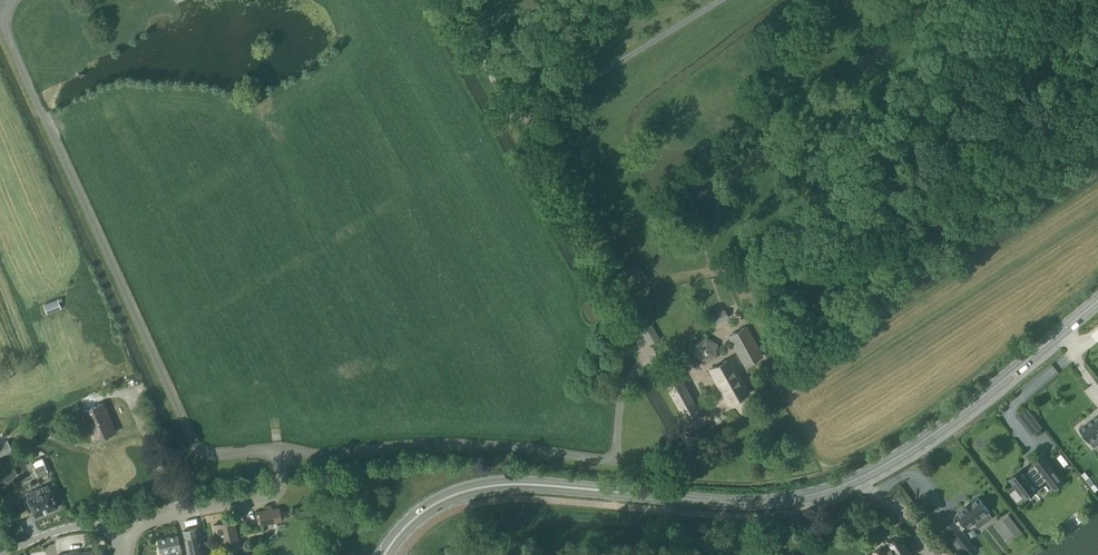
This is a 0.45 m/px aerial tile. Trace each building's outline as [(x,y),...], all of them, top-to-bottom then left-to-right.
[(47,313),(60,309),(56,299),(43,304),(47,313)] [(648,345),(659,339),(637,302),(627,308),(648,345)] [(716,324),(728,318),(723,310),(712,316),(716,324)] [(761,356),(745,327),(728,336),(744,366),(761,356)] [(727,405),(749,394),(730,359),(709,370),(727,405)] [(781,383),(779,380),(774,371),(766,376),(772,387),(781,383)] [(678,378),(667,385),(687,421),(699,415),(678,378)] [(94,441),(115,433),(103,403),(82,412),(94,441)] [(1032,414),(1027,408),(1017,416),(1022,422),(1032,414)] [(1078,428),(1090,443),(1090,442),(1096,437),(1097,439),(1097,414),(1079,428),(1078,428)] [(22,436),(25,444),(36,440),(32,432),(22,436)] [(11,452),(6,441),(0,443),(0,457),(11,452)] [(1023,468),(1009,479),(1015,487),(1008,493),(1017,503),(1023,498),(1024,499),(1038,488),(1038,487),(1047,479),(1055,489),(1064,482),(1043,456),(1034,463),(1035,464),(1026,472),(1023,468)] [(47,472),(41,459),(33,462),(35,468),(34,468),(37,476),(47,472)] [(0,475),(0,480),(1,482),(2,482),(5,483),(9,481),(9,479),(11,478),(8,472),(0,475)] [(57,506),(49,489),(41,493),(39,488),(26,494),(28,498),(26,499),(34,516),(34,517),(58,507),(57,506)] [(954,521),(946,527),(968,554),(976,549),(961,531),(966,526),(968,528),(975,522),(979,527),(986,522),(982,517),(989,511),(978,498),(970,504),(970,503),(964,507),(964,508),(957,514),(960,519),(955,523),(954,521)] [(261,525),(281,521),(279,508),(259,511),(261,525)] [(1011,518),(1005,523),(1009,528),(1015,523),(1011,518)] [(231,539),(237,538),(233,521),(214,525),(216,534),(218,534),(222,552),(233,549),(231,539)] [(196,528),(182,531),(188,554),(202,554),(196,528)] [(177,535),(157,539),(160,553),(161,553),(161,554),(181,554),(177,535)] [(900,536),(890,542),(888,541),(883,543),(884,545),(873,551),(875,554),(911,554),(900,536)]
